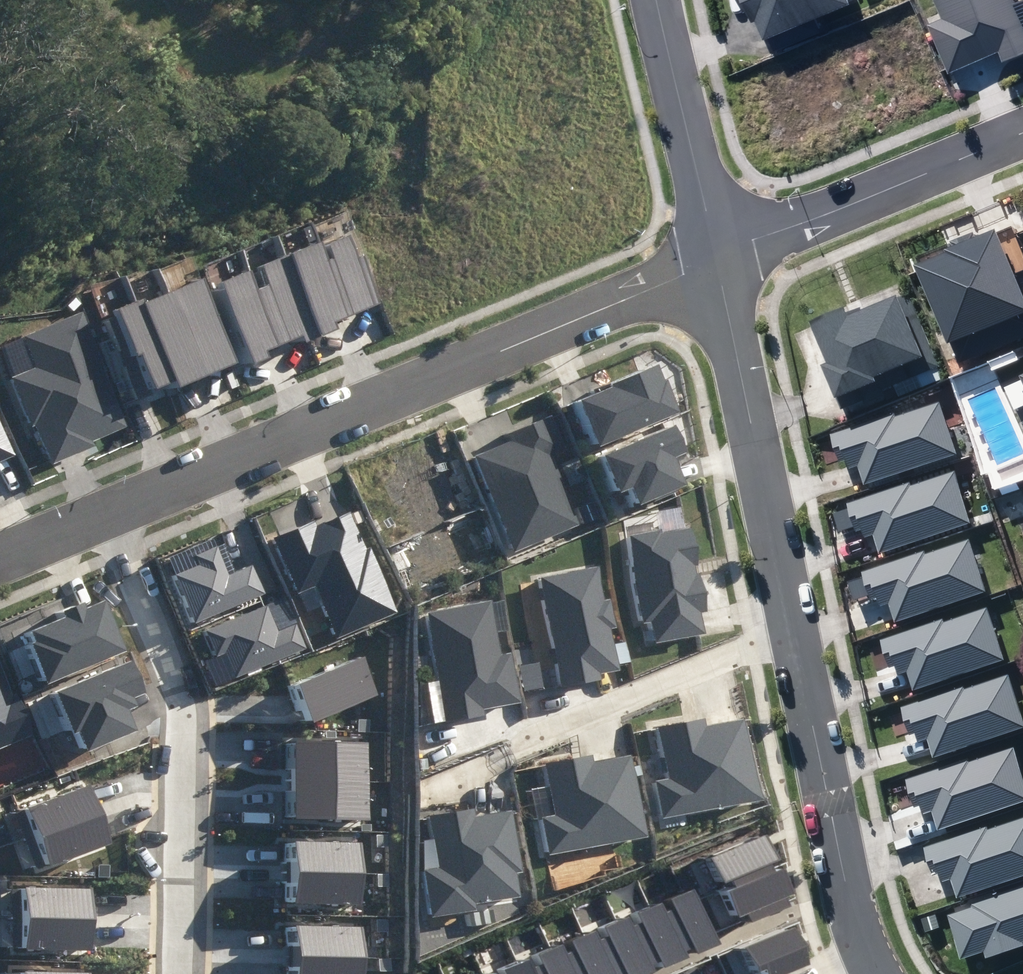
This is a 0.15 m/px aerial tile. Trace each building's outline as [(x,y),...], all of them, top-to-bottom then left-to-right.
[(757,16),(765,12),(778,42),(824,23),(818,10),(843,0),(751,0),(757,16)] [(1005,53),(1022,46),(1022,5),(1021,0),(941,0),(945,10),(934,15),(955,65),(1002,45),(1005,53)] [(1003,227),(924,261),(966,359),(1022,334),(1022,272),(1003,227)] [(326,260),(347,316),(384,302),(366,254),(357,258),(348,235),(330,242),(336,257),(326,260)] [(320,244),(286,257),(315,331),(317,337),(339,329),(336,320),(347,316),(326,260),(320,244)] [(257,290),(279,345),(315,331),(286,257),(263,266),(270,285),(257,290)] [(220,285),(253,365),(270,358),(267,350),(279,345),(257,290),(249,272),(220,285)] [(204,277),(171,291),(207,376),(240,363),(204,277)] [(943,362),(913,288),(859,310),(856,303),(820,318),(836,356),(829,359),(846,401),(943,362)] [(171,291),(140,304),(174,383),(177,389),(207,376),(171,291)] [(140,304),(138,302),(101,319),(137,400),(174,383),(140,304)] [(33,420),(49,459),(92,441),(90,435),(126,420),(80,306),(19,331),(32,362),(9,371),(29,421),(33,420)] [(601,384),(569,397),(587,441),(670,408),(656,375),(653,376),(646,361),(599,380),(601,384)] [(901,407),(836,429),(845,455),(852,453),(856,463),(863,461),(870,479),(962,448),(944,396),(902,410),(901,407)] [(505,438),(470,452),(509,544),(574,517),(546,452),(563,445),(548,410),(501,429),(505,438)] [(16,449),(0,411),(0,456),(16,449)] [(666,420),(590,451),(605,488),(619,482),(627,500),(675,480),(663,452),(676,446),(666,420)] [(976,517),(958,466),(915,481),(914,478),(852,499),(861,526),(867,524),(869,533),(879,529),(885,548),(976,517)] [(310,580),(331,632),(393,607),(367,543),(364,544),(348,505),(315,519),(312,512),(267,530),(291,588),(310,580)] [(655,524),(623,529),(639,618),(646,617),(650,638),(700,629),(696,607),(701,606),(695,569),(691,569),(689,560),(693,559),(687,522),(655,527),(655,524)] [(991,586),(974,535),(930,550),(928,546),(866,567),(876,595),(883,593),(886,602),(894,599),(900,616),(991,586)] [(193,559),(169,569),(189,617),(261,587),(250,561),(226,571),(213,539),(189,549),(193,559)] [(595,562),(535,573),(554,682),(597,674),(596,667),(615,664),(607,622),(613,621),(608,594),(601,596),(595,562)] [(26,638),(22,639),(38,678),(118,646),(97,593),(78,601),(75,595),(51,605),(53,612),(21,625),(26,638)] [(485,596),(420,608),(440,716),(480,709),(479,704),(515,697),(506,648),(496,650),(485,596)] [(303,643),(292,618),(275,625),(264,599),(200,626),(210,652),(222,647),(232,672),(303,643)] [(1009,653),(991,603),(948,618),(947,615),(886,636),(895,662),(900,660),(903,669),(913,666),(919,684),(1009,653)] [(362,649),(285,679),(300,717),(377,687),(362,649)] [(135,685),(122,655),(46,686),(64,728),(70,725),(79,745),(128,724),(119,704),(128,700),(124,690),(135,685)] [(34,730),(16,686),(12,688),(0,659),(0,744),(34,730)] [(1012,669),(970,683),(969,681),(906,702),(915,729),(923,726),(926,734),(934,731),(940,749),(1022,721),(1022,702),(1012,669)] [(697,713),(652,722),(662,772),(649,775),(656,813),(752,795),(737,716),(699,723),(697,713)] [(367,739),(284,737),(282,813),(365,815),(367,739)] [(1018,742),(974,756),(972,753),(910,773),(920,802),(926,799),(929,807),(937,805),(943,824),(1022,798),(1022,758),(1018,742)] [(553,810),(539,813),(545,848),(642,831),(627,750),(590,756),(589,749),(544,758),(553,810)] [(102,838),(80,780),(18,803),(39,861),(102,838)] [(471,804),(425,811),(434,864),(418,866),(425,911),(472,904),(471,899),(517,892),(512,866),(517,865),(508,807),(472,812),(471,804)] [(993,823),(992,820),(928,841),(938,869),(945,866),(948,875),(957,872),(963,890),(1022,870),(1022,813),(993,823)] [(762,853),(751,828),(694,853),(706,879),(717,875),(720,882),(710,886),(722,912),(730,908),(734,917),(772,900),(768,890),(775,887),(765,863),(759,866),(755,856),(762,853)] [(359,839),(285,837),(284,898),(357,900),(359,839)] [(607,972),(608,973),(625,973),(639,967),(637,961),(639,960),(643,968),(673,955),(671,948),(672,948),(674,955),(707,942),(681,880),(651,892),(655,902),(652,903),(648,893),(616,906),(620,916),(617,917),(614,910),(587,921),(591,931),(582,935),(578,926),(555,936),(559,946),(551,949),(546,938),(520,949),(524,958),(516,961),(513,954),(488,964),(492,973),(491,973),(602,973),(607,972)] [(974,897),(975,901),(951,909),(966,952),(991,944),(993,950),(1022,940),(1022,880),(974,897)] [(81,946),(83,885),(15,883),(14,944),(81,946)] [(287,922),(287,973),(361,973),(362,923),(287,922)] [(780,922),(731,942),(740,966),(747,963),(752,973),(759,973),(795,959),(780,922)]
